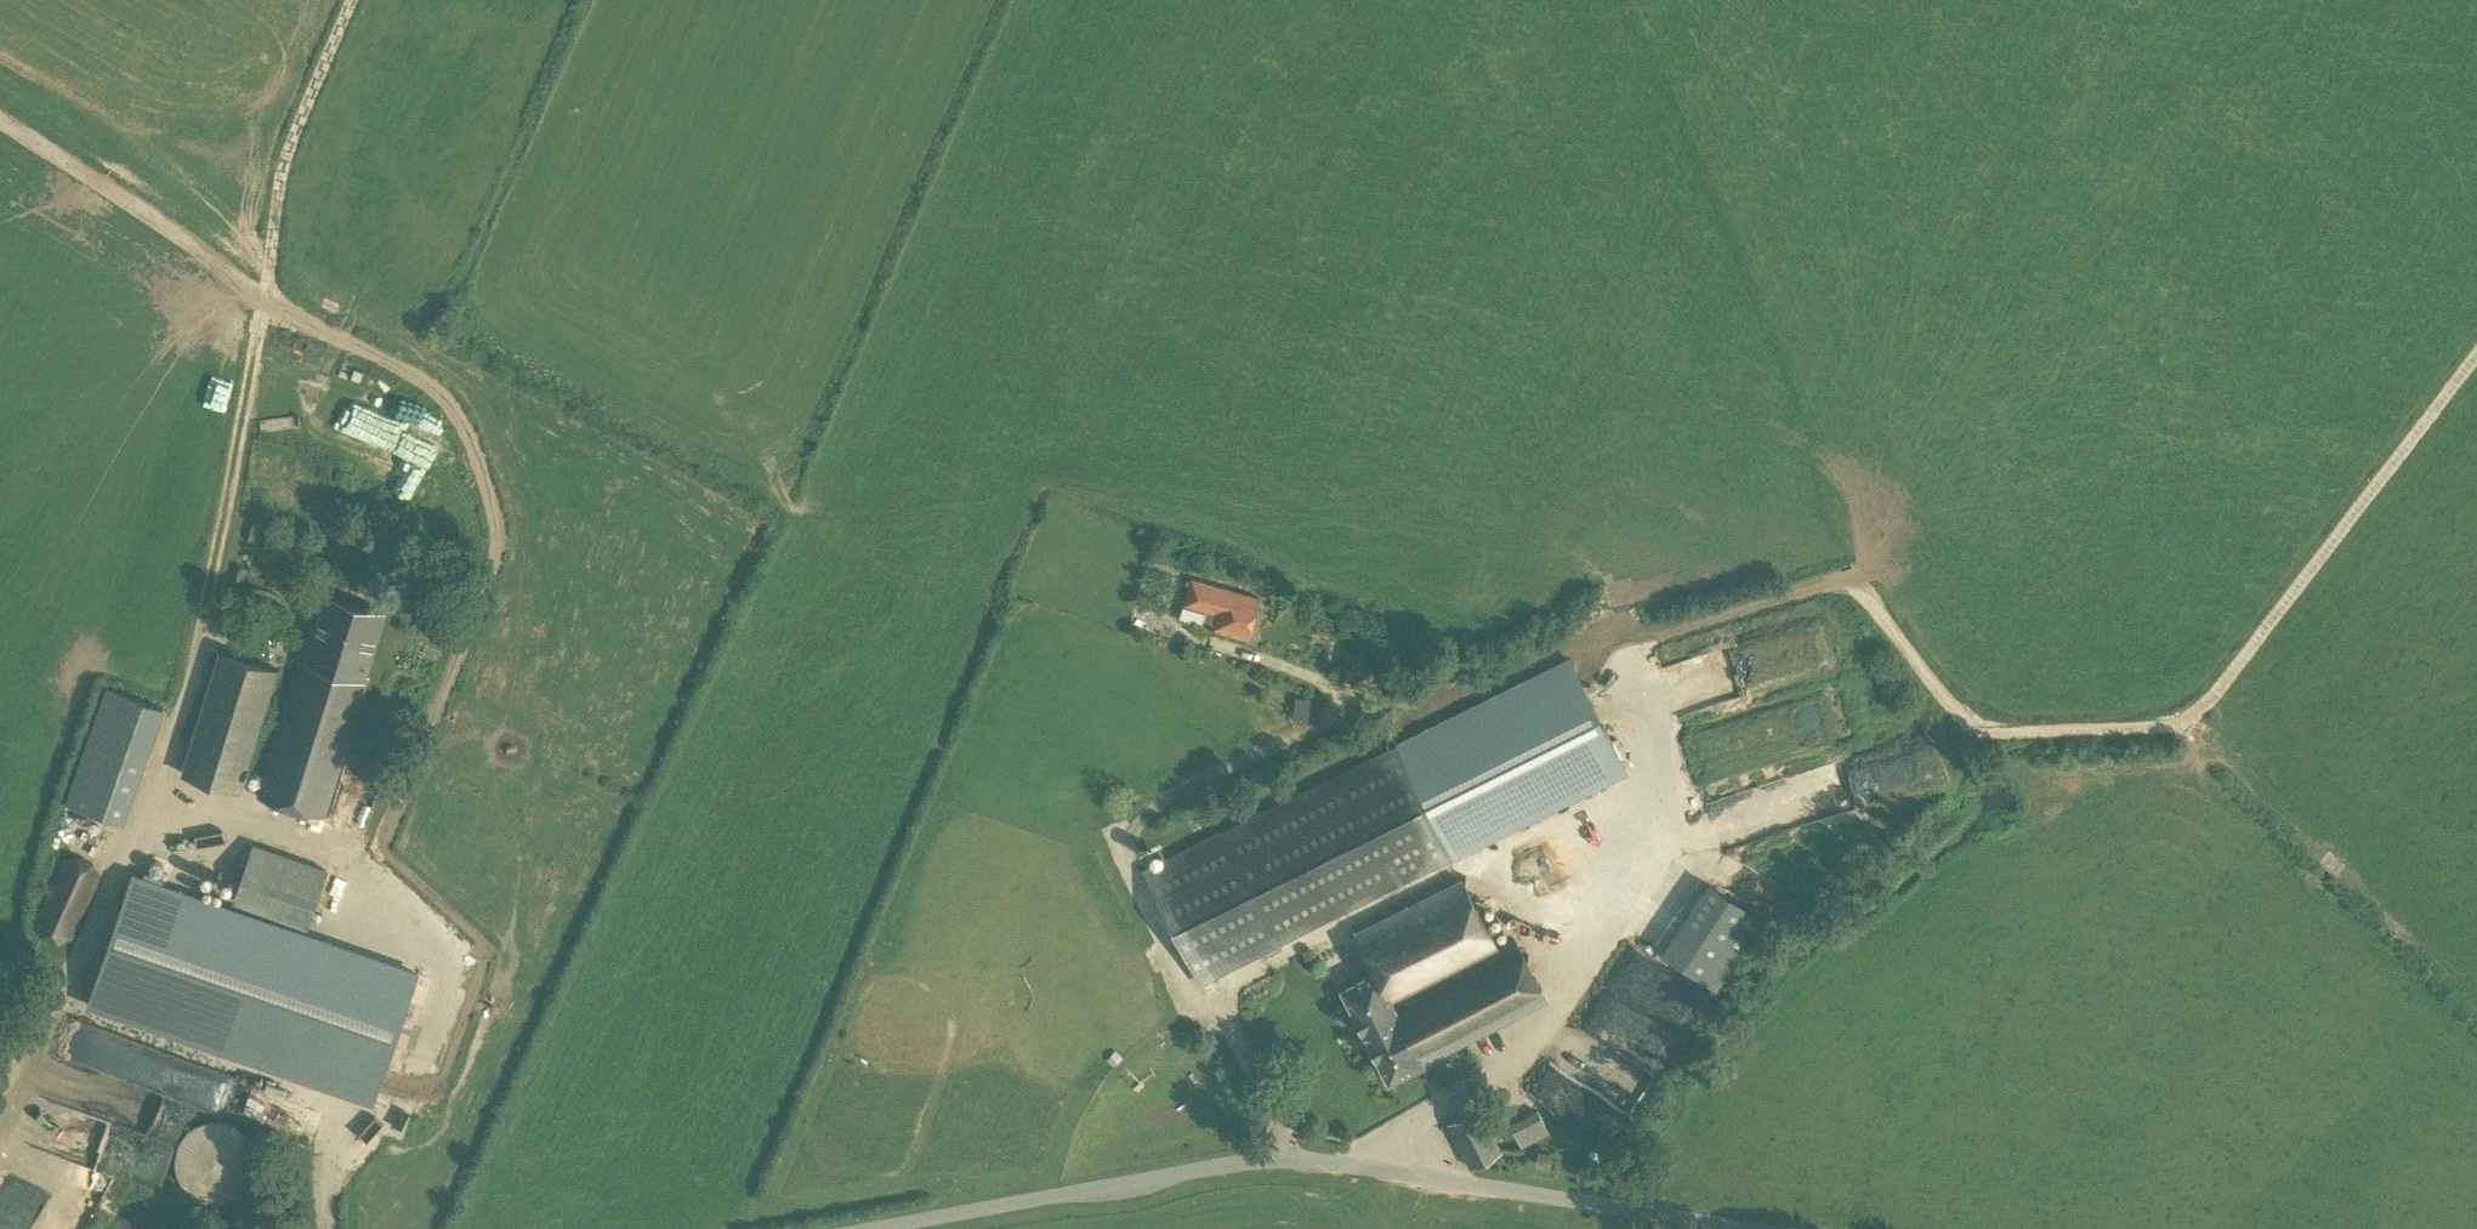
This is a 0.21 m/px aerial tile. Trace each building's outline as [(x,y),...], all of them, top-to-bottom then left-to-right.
[(1248,639),(1259,598),(1193,580),(1186,605),(1208,611),(1206,620),(1215,623),(1213,629),(1248,639)] [(308,642),(274,750),(260,796),(324,816),(367,679),(362,678),(382,613),(327,596),(312,643),(308,642)] [(282,675),(220,653),(181,764),(245,785),(282,675)] [(1146,874),(1202,985),(1621,771),(1565,660),(1146,874)] [(129,820),(166,701),(104,682),(67,801),(129,820)] [(1310,700),(1295,699),(1293,719),(1308,721),(1310,700)] [(256,845),(240,892),(312,918),(329,871),(256,845)] [(36,920),(41,935),(58,944),(74,937),(100,877),(62,859),(36,920)] [(420,977),(231,909),(166,886),(168,880),(149,873),(147,879),(136,876),(91,1002),(374,1103),(420,977)] [(1437,979),(1468,1040),(1547,1000),(1516,939),(1498,948),(1463,879),(1357,934),(1376,972),(1343,989),(1358,1019),(1437,979)] [(1710,884),(1665,950),(1715,987),(1760,921),(1710,884)] [(1390,1080),(1468,1040),(1437,979),(1358,1019),(1390,1080)] [(55,1057),(188,1093),(197,1061),(64,1024),(55,1057)] [(1527,1097),(1608,1137),(1626,1102),(1545,1062),(1527,1097)] [(41,1099),(27,1144),(161,1184),(174,1139),(41,1099)] [(1512,1119),(1525,1142),(1552,1127),(1539,1104),(1512,1119)] [(1479,1107),(1447,1123),(1470,1168),(1502,1152),(1479,1107)] [(177,1154),(176,1166),(178,1173),(180,1180),(184,1185),(189,1191),(194,1195),(200,1198),(207,1200),(213,1201),(220,1201),(228,1200),(234,1196),(241,1192),(247,1186),(251,1180),(254,1173),(256,1166),(256,1159),(254,1150),(251,1143),(246,1137),(240,1131),(235,1127),(229,1124),(223,1123),(217,1122),(211,1122),(204,1124),(199,1126),(192,1129),(187,1134),(183,1140),(180,1146),(177,1154)] [(1550,1155),(1540,1153),(1538,1164),(1548,1166),(1550,1155)]
